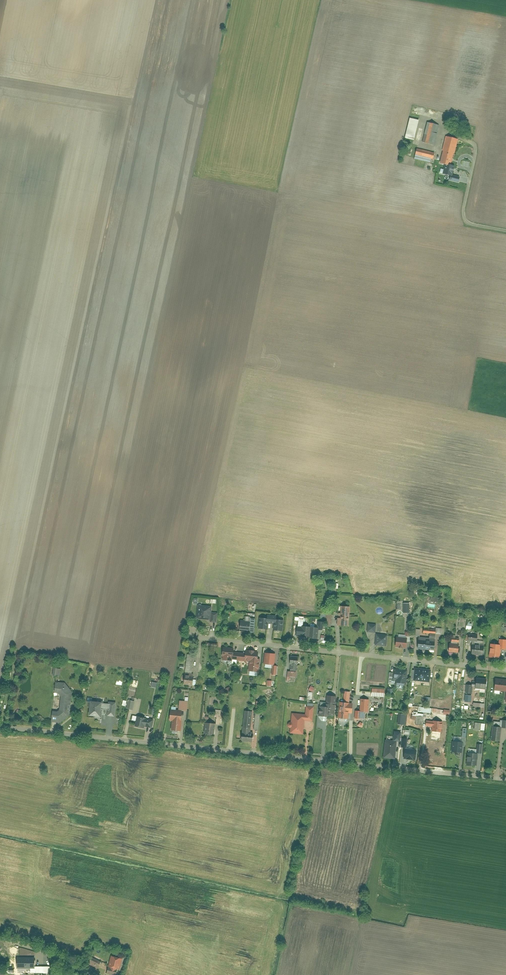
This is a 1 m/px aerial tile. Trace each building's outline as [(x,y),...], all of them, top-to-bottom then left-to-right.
[(416,119),(407,117),(402,137),(411,140),(416,119)] [(437,124),(424,121),(419,140),(431,144),(437,124)] [(455,139),(443,136),(436,162),(448,165),(455,139)] [(432,152),(414,147),(412,156),(430,160),(432,152)] [(199,605),(197,619),(210,621),(212,607),(199,605)] [(337,626),(349,626),(350,607),(338,606),(337,626)] [(268,629),(269,622),(275,623),(274,631),(281,632),(282,619),(279,619),(279,618),(269,617),(259,616),(258,628),(268,629)] [(241,620),(240,630),(250,631),(251,626),(254,627),(255,619),(251,618),(250,621),(241,620)] [(367,631),(375,631),(376,624),(368,623),(367,631)] [(302,626),(301,637),(318,638),(319,627),(302,626)] [(419,649),(435,651),(437,635),(444,636),(445,630),(439,629),(439,631),(426,629),(425,634),(431,634),(431,639),(423,638),(424,631),(418,630),(417,637),(421,637),(419,649)] [(395,646),(406,647),(407,642),(409,642),(410,632),(406,632),(405,637),(396,636),(395,646)] [(474,654),(484,655),(485,641),(480,640),(480,634),(470,633),(470,640),(475,640),(474,654)] [(377,645),(388,647),(389,635),(378,634),(377,645)] [(458,651),(460,637),(453,636),(452,640),(450,640),(448,650),(458,651)] [(489,657),(499,658),(500,649),(500,645),(499,645),(491,644),(489,657)] [(224,647),(223,658),(250,661),(249,670),(257,671),(259,652),(247,651),(247,653),(236,652),(236,648),(224,647)] [(274,653),(264,653),(263,664),(272,665),(272,674),(275,675),(276,665),(273,664),(274,653)] [(299,655),(291,654),(290,669),(297,670),(299,655)] [(406,680),(407,669),(393,667),(392,672),(389,672),(388,680),(394,680),(394,684),(406,685),(406,680)] [(414,668),(413,679),(430,681),(431,669),(414,668)] [(192,675),(183,674),(182,684),(191,685),(192,675)] [(487,678),(477,677),(476,687),(486,688),(487,678)] [(495,677),(494,689),(505,691),(505,678),(495,677)] [(61,695),(59,711),(57,712),(52,711),(51,721),(62,722),(70,715),(72,693),(65,682),(56,681),(55,692),(59,693),(61,695)] [(372,696),(385,697),(385,689),(372,688),(372,696)] [(352,703),(350,703),(351,694),(345,693),(344,695),(344,701),(339,701),(338,717),(348,717),(348,712),(352,712),(352,703)] [(429,708),(431,697),(422,696),(422,704),(419,703),(419,707),(429,708)] [(320,705),(319,712),(319,716),(328,717),(328,713),(334,714),(336,697),(327,697),(326,706),(320,705)] [(109,698),(109,703),(103,703),(103,699),(93,698),(93,701),(89,701),(88,708),(92,708),(92,716),(102,717),(103,709),(108,709),(108,715),(115,715),(116,699),(109,698)] [(127,699),(126,708),(133,710),(135,701),(127,699)] [(360,710),(355,710),(354,718),(364,719),(365,711),(367,711),(368,699),(361,699),(360,710)] [(179,709),(171,708),(170,720),(172,720),(171,730),(181,731),(182,718),(181,718),(182,710),(187,710),(188,701),(180,700),(179,709)] [(304,714),(291,713),(289,732),(305,734),(306,720),(313,720),(314,707),(305,706),(304,714)] [(244,712),(241,733),(240,740),(252,741),(252,734),(249,734),(251,713),(244,712)] [(415,726),(423,726),(424,717),(423,717),(423,714),(417,713),(417,712),(414,712),(414,713),(412,712),(411,715),(411,719),(416,720),(415,726)] [(145,728),(146,726),(152,727),(154,719),(148,717),(148,715),(139,713),(136,726),(145,728)] [(407,714),(398,713),(397,724),(406,725),(407,714)] [(500,720),(493,720),(491,740),(500,741),(501,727),(505,728),(505,720),(500,719),(500,720)] [(443,722),(426,720),(425,726),(432,726),(432,732),(441,733),(441,727),(442,727),(443,722)] [(212,735),(213,723),(203,722),(202,734),(212,735)] [(394,731),(393,741),(397,741),(400,741),(401,732),(394,731)] [(454,737),(452,751),(463,752),(464,738),(454,737)] [(397,741),(393,741),(385,740),(383,758),(395,759),(397,741)] [(478,752),(468,752),(467,765),(479,766),(479,753),(483,753),(484,744),(478,743),(478,752)] [(406,748),(405,758),(417,760),(418,750),(406,748)] [(113,967),(112,969),(109,968),(107,974),(110,974),(118,974),(119,971),(117,970),(118,968),(120,969),(123,960),(112,956),(109,966),(113,967)] [(19,968),(31,967),(31,973),(49,973),(49,966),(35,966),(34,957),(19,958),(19,968)] [(92,957),(90,963),(99,967),(102,961),(92,957)]
